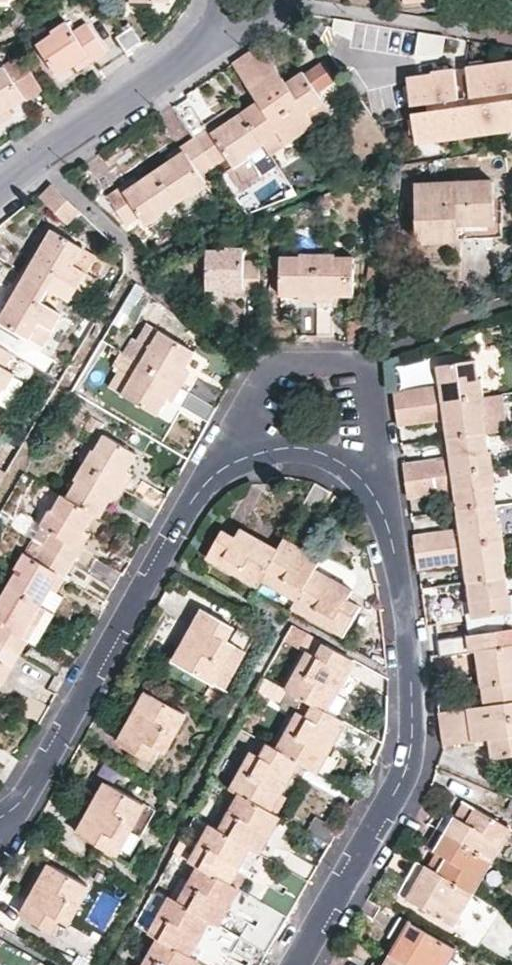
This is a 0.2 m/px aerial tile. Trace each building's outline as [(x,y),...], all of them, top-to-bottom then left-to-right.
[(88,54),(92,61),(106,52),(87,24),(74,32),(67,23),(54,31),(56,35),(38,46),(57,76),(76,65),(74,63),(88,54)] [(132,23),(112,35),(125,53),(136,46),(144,41),(132,23)] [(257,47),(245,55),(249,61),(261,53),(257,47)] [(261,53),(249,61),(302,139),(330,120),(316,98),(333,85),(321,66),(303,78),(300,75),(284,86),(261,53)] [(79,70),(92,61),(88,54),(74,63),(76,65),(79,70)] [(3,66),(4,67),(24,98),(25,99),(42,87),(20,55),(3,66)] [(245,55),(231,64),(236,70),(249,61),(245,55)] [(414,144),(511,129),(511,56),(458,64),(459,64),(403,73),(414,144)] [(249,61),(236,70),(258,103),(242,114),(263,146),(273,158),(302,139),(249,61)] [(4,67),(0,70),(0,111),(5,108),(6,110),(24,98),(4,67)] [(195,138),(215,166),(229,157),(236,167),(250,158),(249,156),(263,146),(235,104),(219,114),(223,119),(225,118),(230,125),(214,136),(209,129),(205,124),(185,95),(172,104),(195,138)] [(11,114),(8,109),(6,110),(5,108),(0,111),(0,120),(11,114)] [(223,119),(219,114),(205,124),(209,129),(214,136),(230,125),(225,118),(223,119)] [(215,166),(195,138),(181,148),(184,154),(170,164),(155,172),(175,203),(190,193),(192,196),(206,186),(200,177),(215,166)] [(184,154),(181,148),(166,158),(170,164),(184,154)] [(161,213),(175,203),(155,172),(140,182),(142,184),(125,194),(122,188),(109,196),(128,225),(141,215),(148,225),(163,215),(161,213)] [(138,177),(122,188),(125,194),(142,184),(140,182),(138,177)] [(417,183),(418,199),(419,240),(504,236),(503,197),(496,197),(495,179),(417,183)] [(57,190),(52,185),(41,199),(45,203),(57,190)] [(28,260),(20,273),(48,289),(68,301),(95,256),(52,230),(42,248),(44,249),(35,264),(28,260)] [(36,246),(28,260),(35,264),(44,249),(42,248),(36,246)] [(243,289),(243,295),(260,296),(261,260),(244,260),(243,248),(224,248),(223,251),(208,251),(207,289),(225,289),(243,289)] [(334,293),(334,296),(354,297),(354,259),(335,259),(335,255),(317,255),(299,255),(299,258),(281,258),(281,296),(300,296),(300,293),(318,293),(334,293)] [(20,273),(12,287),(19,291),(9,307),(7,305),(0,317),(0,321),(42,346),(61,314),(40,301),(48,289),(20,273)] [(19,291),(12,287),(2,302),(7,305),(9,307),(19,291)] [(299,301),(317,301),(318,293),(300,293),(300,296),(299,301)] [(334,301),(334,296),(334,293),(318,293),(317,301),(334,301)] [(317,336),(317,307),(300,307),(300,336),(317,336)] [(334,307),(317,307),(317,336),(334,337),(334,307)] [(141,361),(176,381),(185,365),(186,367),(196,351),(147,323),(128,353),(141,361)] [(1,389),(4,390),(13,374),(3,368),(12,353),(0,346),(0,390),(1,389)] [(429,378),(426,357),(384,364),(388,385),(429,378)] [(166,396),(176,381),(141,361),(133,375),(120,367),(110,386),(159,415),(168,398),(166,396)] [(442,402),(483,397),(480,380),(477,380),(474,361),(429,367),(431,386),(440,385),(442,402)] [(185,365),(176,381),(183,384),(192,370),(186,367),(185,365)] [(218,405),(225,392),(200,376),(192,391),(218,405)] [(183,384),(176,381),(166,396),(168,398),(174,401),(183,384)] [(431,386),(434,403),(442,402),(440,385),(431,386)] [(402,390),(404,407),(434,403),(431,386),(402,390)] [(402,390),(395,391),(398,408),(404,407),(402,390)] [(210,419),(218,405),(192,391),(183,405),(210,419)] [(404,407),(406,424),(445,419),(447,437),(485,432),(482,414),(485,414),(483,397),(442,402),(434,403),(404,407)] [(399,417),(400,425),(406,424),(404,407),(398,408),(399,417)] [(90,450),(82,463),(116,483),(124,469),(126,470),(137,452),(103,432),(92,451),(90,450)] [(411,463),(414,480),(442,476),(452,475),(493,469),(491,451),(487,452),(485,432),(447,437),(450,458),(411,463)] [(76,478),(66,496),(95,512),(99,515),(110,497),(108,496),(116,483),(82,463),(74,476),(76,478)] [(406,463),(408,481),(414,480),(411,463),(406,463)] [(124,469),(116,483),(122,486),(130,472),(126,470),(124,469)] [(457,510),(495,505),(493,487),(495,487),(493,469),(452,475),(455,492),(457,510)] [(444,493),(455,492),(452,475),(442,476),(444,493)] [(414,480),(416,497),(444,493),(442,476),(414,480)] [(160,508),(168,493),(143,478),(134,494),(160,508)] [(409,489),(410,498),(416,497),(414,480),(408,481),(409,489)] [(108,496),(110,497),(114,499),(122,486),(116,483),(108,496)] [(44,545),(72,561),(80,546),(74,542),(84,526),(86,528),(95,512),(66,496),(61,493),(52,509),(50,508),(41,524),(52,530),(44,545)] [(422,534),(424,551),(453,547),(462,546),(503,540),(501,524),(498,524),(495,505),(457,510),(460,529),(422,534)] [(74,542),(80,546),(90,530),(86,528),(84,526),(74,542)] [(207,555),(257,585),(262,575),(277,548),(241,527),(236,536),(222,528),(207,555)] [(416,535),(418,552),(424,551),(422,534),(416,535)] [(298,597),(314,569),(318,560),(282,539),(277,548),(262,575),(298,597)] [(467,582),(505,577),(503,559),(506,559),(503,540),(462,546),(464,564),(467,582)] [(63,576),(107,601),(116,585),(90,571),(72,561),(44,545),(35,559),(24,553),(15,567),(17,568),(8,584),(40,604),(49,590),(47,589),(57,572),(63,576)] [(456,565),(464,564),(462,546),(453,547),(456,565)] [(424,551),(426,569),(456,565),(453,547),(424,551)] [(419,561),(420,570),(426,569),(424,551),(418,552),(419,561)] [(116,585),(125,570),(100,556),(90,571),(116,585)] [(298,597),(293,606),(342,635),(358,607),(345,600),(350,591),(314,569),(298,597)] [(54,593),(63,576),(57,572),(47,589),(49,590),(54,593)] [(503,631),(501,614),(511,612),(511,607),(510,595),(508,596),(505,577),(467,582),(469,600),(472,599),(474,617),(466,618),(469,635),(503,631)] [(8,584),(0,598),(0,642),(19,653),(28,637),(33,641),(49,611),(39,606),(40,604),(8,584)] [(464,600),(466,618),(474,617),(472,599),(469,600),(464,600)] [(203,609),(175,659),(211,680),(233,643),(225,638),(232,625),(203,609)] [(511,680),(511,647),(505,647),(503,631),(469,635),(471,651),(478,650),(481,668),(479,668),(481,685),(511,680)] [(19,653),(0,642),(0,669),(3,663),(10,667),(19,653)] [(310,654),(290,689),(326,708),(354,661),(327,646),(319,658),(310,654)] [(473,669),(479,668),(481,668),(478,650),(471,651),(473,669)] [(10,667),(3,663),(0,669),(0,682),(1,682),(10,667)] [(446,712),(448,729),(511,720),(511,680),(481,685),(484,707),(446,712)] [(147,689),(118,742),(146,757),(153,744),(162,749),(184,710),(147,689)] [(326,708),(290,689),(282,703),(300,714),(280,748),(300,759),(317,769),(345,719),(326,708)] [(446,712),(439,713),(441,730),(448,729),(446,712)] [(451,746),(489,740),(492,759),(511,757),(511,720),(448,729),(451,746)] [(448,729),(441,730),(442,736),(444,747),(451,746),(448,729)] [(280,748),(271,743),(264,756),(255,751),(235,788),(243,792),(272,809),(300,759),(280,748)] [(106,781),(76,832),(114,853),(142,802),(106,781)] [(222,829),(250,845),(259,850),(280,813),(272,809),(243,792),(222,829)] [(509,829),(463,803),(455,818),(445,835),(491,861),(509,829)] [(438,831),(445,835),(455,818),(448,814),(438,831)] [(314,815),(307,828),(331,842),(338,829),(314,815)] [(222,829),(214,824),(193,860),(201,865),(230,881),(250,845),(222,829)] [(427,849),(435,853),(445,835),(438,831),(427,849)] [(491,861),(445,835),(435,853),(426,868),(437,875),(472,895),(491,861)] [(292,848),(283,864),(310,878),(318,863),(292,848)] [(50,863),(22,915),(50,930),(57,917),(67,922),(88,884),(50,863)] [(275,878),(301,893),(310,878),(283,864),(275,878)] [(181,902),(209,918),(217,922),(238,886),(230,881),(201,865),(181,902)] [(437,875),(426,868),(417,884),(407,901),(453,927),(472,895),(437,875)] [(400,897),(407,901),(417,884),(410,880),(400,897)] [(298,899),(275,886),(266,901),(289,915),(298,899)] [(181,902),(173,897),(152,933),(161,937),(189,953),(209,918),(181,902)] [(402,938),(410,923),(399,917),(390,932),(393,933),(402,938)] [(250,920),(241,935),(268,950),(276,935),(250,920)] [(410,964),(447,964),(456,949),(410,923),(402,938),(392,955),(410,964)] [(383,950),(392,955),(402,938),(393,933),(383,950)] [(241,935),(233,950),(259,964),(268,950),(241,935)] [(197,958),(189,953),(161,937),(145,964),(194,964),(197,958)] [(392,955),(383,950),(375,964),(386,964),(392,955)] [(224,964),(247,964),(230,955),(224,964)] [(392,955),(386,964),(410,964),(392,955)]
